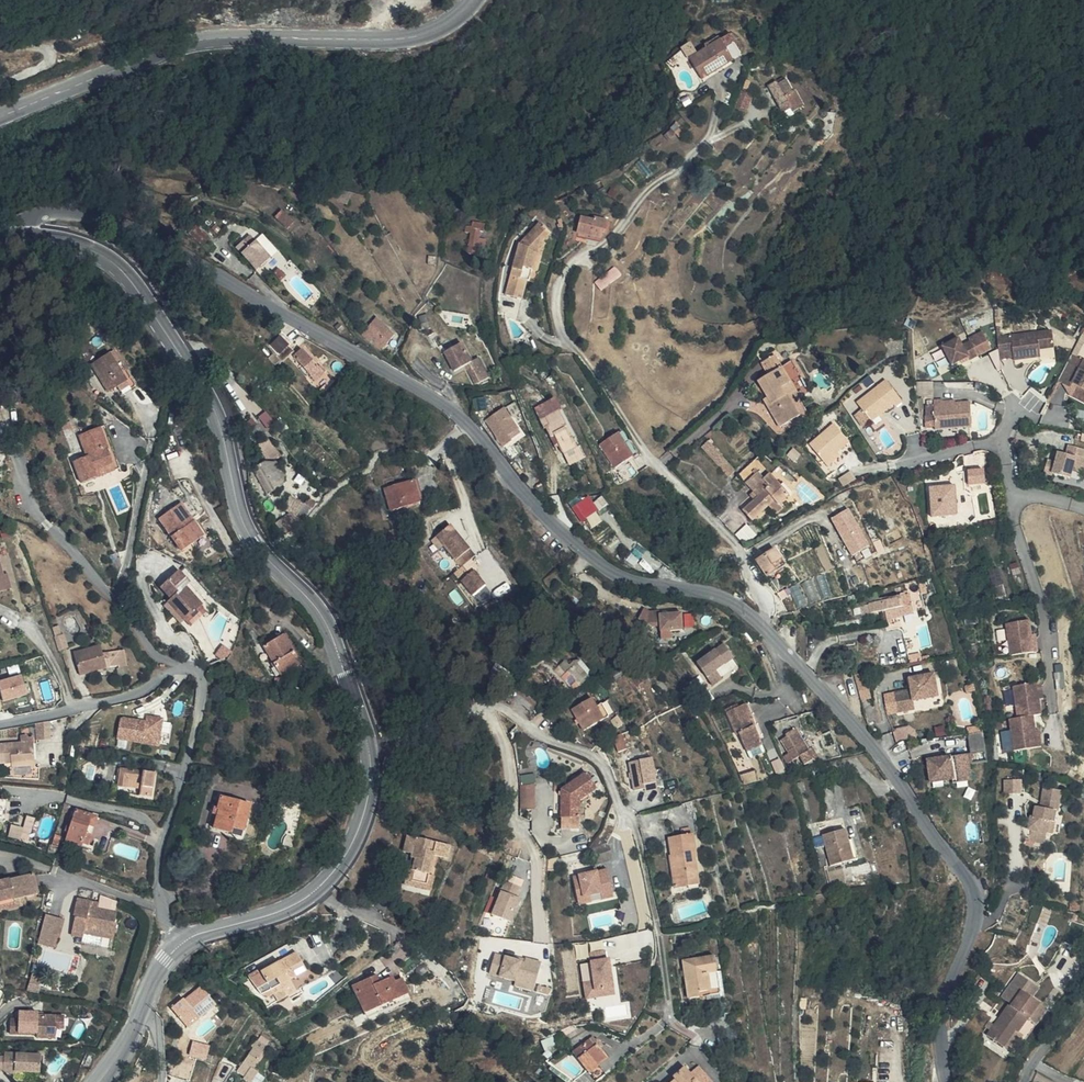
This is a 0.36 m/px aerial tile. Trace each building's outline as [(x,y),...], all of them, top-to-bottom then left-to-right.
[(690,54),(700,78),(735,64),(727,45),(736,42),(733,36),(690,54)] [(692,43),(683,48),(689,58),(698,52),(692,43)] [(770,86),(783,115),(804,105),(790,76),(770,86)] [(741,91),(736,108),(749,112),(754,94),(741,91)] [(790,118),(780,124),(788,141),(799,134),(801,139),(811,133),(802,117),(794,123),(790,118)] [(538,181),(515,175),(511,186),(534,192),(538,181)] [(534,192),(511,186),(508,195),(532,202),(534,192)] [(343,213),(338,220),(353,228),(357,220),(343,213)] [(600,232),(596,231),(584,229),(581,246),(596,249),(600,232)] [(597,229),(596,231),(600,232),(596,249),(603,250),(604,245),(608,246),(610,232),(597,229)] [(251,234),(237,246),(241,252),(255,240),(251,234)] [(296,238),(288,245),(303,258),(309,251),(296,238)] [(491,253),(481,250),(479,256),(476,270),(485,273),(491,253)] [(206,252),(199,258),(212,270),(218,263),(206,252)] [(544,281),(550,274),(548,272),(555,263),(544,253),(524,275),(528,276),(526,287),(522,286),(513,326),(528,330),(532,311),(536,312),(539,299),(544,281)] [(258,259),(253,263),(258,269),(263,265),(258,259)] [(280,282),(263,265),(258,269),(253,263),(245,271),(267,294),(280,282)] [(616,272),(596,289),(603,298),(623,281),(616,272)] [(550,274),(544,281),(539,299),(543,300),(550,274)] [(382,352),(393,335),(394,333),(380,323),(367,341),(382,352)] [(1053,332),(999,338),(1001,352),(1014,351),(1015,360),(1041,357),(1040,350),(1055,348),(1053,332)] [(271,342),(281,354),(292,346),(282,334),(271,342)] [(393,335),(382,352),(389,358),(401,341),(393,335)] [(963,337),(946,346),(956,364),(972,356),(974,359),(989,351),(981,336),(966,345),(963,337)] [(306,344),(294,355),(317,381),(330,370),(306,344)] [(118,386),(122,392),(134,385),(114,350),(90,364),(106,392),(118,386)] [(274,363),(284,375),(296,366),(287,353),(274,363)] [(778,354),(762,362),(768,374),(784,366),(778,354)] [(1060,381),(1072,387),(1074,383),(1080,387),(1083,389),(1083,360),(1074,355),(1060,381)] [(495,406),(502,404),(496,383),(484,387),(478,367),(460,372),(466,392),(479,388),(481,396),(486,410),(495,408),(495,406)] [(305,375),(294,384),(315,408),(329,396),(322,389),(320,391),(305,375)] [(801,441),(793,426),(786,412),(797,406),(788,391),(781,378),(768,385),(775,398),(765,403),(773,418),(777,426),(773,429),(784,450),(801,441)] [(896,403),(898,406),(905,401),(890,379),(859,400),(872,420),(896,403)] [(798,385),(788,391),(797,406),(800,413),(810,408),(798,385)] [(1080,387),(1075,396),(1083,401),(1083,389),(1080,387)] [(935,428),(972,425),(970,401),(943,402),(943,398),(933,399),(935,428)] [(872,420),(859,400),(847,408),(861,428),(872,420)] [(800,413),(797,406),(786,412),(793,426),(804,420),(800,413)] [(768,420),(773,429),(777,426),(773,418),(768,420)] [(72,461),(80,483),(119,468),(103,426),(79,435),(87,456),(72,461)] [(497,441),(518,467),(533,455),(524,443),(512,428),(497,441)] [(562,474),(567,483),(581,477),(576,466),(578,465),(565,438),(561,440),(555,429),(537,438),(548,459),(551,457),(559,475),(562,474)] [(730,473),(737,467),(710,440),(704,447),(730,473)] [(1072,444),(1070,453),(1062,450),(1059,459),(1051,457),(1047,470),(1055,473),(1056,468),(1074,474),(1080,456),(1083,457),(1083,447),(1072,444)] [(832,486),(855,463),(838,447),(816,469),(832,486)] [(261,449),(255,453),(263,463),(269,459),(261,449)] [(533,455),(518,467),(522,472),(537,460),(533,455)] [(607,471),(622,496),(639,485),(625,460),(607,471)] [(985,469),(969,470),(970,484),(986,483),(985,469)] [(756,493),(743,507),(753,518),(774,497),(781,503),(791,494),(774,477),(768,482),(759,475),(748,486),(756,493)] [(586,488),(581,477),(567,483),(573,494),(586,488)] [(843,481),(840,478),(832,486),(835,489),(843,481)] [(931,486),(933,516),(958,514),(956,485),(931,486)] [(262,493),(269,514),(279,510),(271,490),(262,493)] [(584,522),(601,509),(590,493),(572,506),(584,522)] [(182,503),(159,519),(180,550),(203,534),(182,503)] [(416,503),(387,511),(393,534),(422,526),(416,503)] [(871,545),(850,508),(834,518),(855,554),(871,545)] [(580,535),(590,547),(602,539),(594,526),(580,535)] [(305,527),(293,540),(299,545),(311,533),(305,527)] [(445,566),(462,587),(472,579),(477,574),(472,568),(467,572),(462,566),(467,562),(452,545),(438,557),(445,566)] [(776,546),(757,560),(769,576),(788,562),(776,546)] [(5,572),(0,555),(0,586),(9,583),(5,572)] [(445,566),(438,557),(433,561),(440,570),(445,566)] [(472,568),(467,562),(462,566),(467,572),(472,568)] [(186,585),(189,582),(179,570),(160,587),(171,598),(163,605),(180,624),(184,620),(190,626),(206,612),(200,606),(203,604),(186,585)] [(0,586),(0,591),(14,587),(10,571),(5,572),(9,583),(0,586)] [(778,603),(788,596),(785,591),(794,585),(786,573),(766,586),(778,603)] [(998,597),(1008,593),(1000,573),(990,578),(998,597)] [(480,588),(472,579),(462,587),(455,592),(474,616),(487,605),(476,591),(480,588)] [(797,590),(794,585),(785,591),(788,596),(797,590)] [(865,617),(886,613),(887,619),(916,614),(912,594),(877,600),(878,604),(863,607),(865,617)] [(662,610),(653,610),(647,607),(640,618),(654,626),(663,625),(663,638),(675,637),(675,631),(686,630),(685,613),(662,613),(662,610)] [(1033,636),(1031,620),(1008,623),(1012,655),(1040,651),(1038,636),(1033,636)] [(60,635),(57,625),(52,627),(58,650),(68,647),(64,634),(60,635)] [(286,632),(263,646),(275,666),(271,668),(276,677),(303,661),(286,632)] [(725,643),(699,662),(715,685),(727,677),(720,668),(735,657),(725,643)] [(73,651),(79,675),(107,667),(118,665),(119,667),(127,666),(124,650),(103,653),(100,644),(73,651)] [(230,652),(222,645),(215,654),(223,661),(230,652)] [(594,672),(581,657),(572,666),(566,659),(556,668),(574,689),(594,672)] [(939,697),(935,674),(910,679),(912,689),(887,694),(890,712),(915,707),(914,702),(939,697)] [(22,675),(0,680),(5,700),(27,694),(22,675)] [(860,682),(862,698),(871,697),(869,681),(860,682)] [(1041,697),(1045,697),(1043,681),(1015,685),(1019,717),(1035,715),(1043,714),(1041,697)] [(870,699),(859,702),(864,718),(875,716),(870,699)] [(596,702),(576,711),(586,733),(606,723),(596,702)] [(750,749),(765,743),(757,724),(759,723),(751,703),(740,706),(740,705),(730,709),(740,733),(743,732),(750,749)] [(122,718),(118,738),(160,745),(165,717),(148,714),(147,720),(125,716),(122,718)] [(1037,732),(1035,715),(1019,717),(1011,718),(1015,750),(1044,746),(1042,731),(1037,732)] [(52,738),(51,721),(38,722),(39,739),(52,738)] [(948,735),(946,725),(937,726),(938,736),(948,735)] [(816,758),(812,751),(798,727),(785,733),(787,736),(783,739),(789,751),(784,753),(789,761),(803,755),(807,762),(816,758)] [(974,763),(990,760),(984,730),(969,733),(972,753),(974,763)] [(10,762),(35,760),(34,736),(21,736),(21,741),(10,741),(10,762)] [(627,750),(623,736),(612,740),(618,755),(627,750)] [(10,741),(0,742),(0,762),(10,762),(10,741)] [(765,743),(750,749),(754,757),(768,751),(765,743)] [(970,763),(969,753),(929,758),(931,776),(971,771),(970,763)] [(35,760),(10,762),(10,774),(36,778),(39,767),(35,766),(35,760)] [(654,760),(630,763),(634,791),(645,789),(645,792),(658,790),(656,782),(661,781),(660,772),(655,772),(654,760)] [(130,798),(153,801),(157,772),(120,767),(117,786),(140,788),(139,794),(130,793),(130,798)] [(755,770),(740,774),(744,784),(758,779),(755,770)] [(971,771),(931,776),(932,781),(954,778),(954,781),(972,779),(971,771)] [(537,808),(536,775),(521,776),(522,808),(537,808)] [(1024,792),(1023,779),(1006,779),(1006,792),(1024,792)] [(1046,787),(1043,800),(1048,801),(1046,809),(1041,808),(1036,807),(1035,817),(1033,817),(1030,829),(1032,830),(1030,839),(1047,843),(1049,833),(1052,821),(1058,822),(1065,791),(1046,787)] [(221,796),(218,807),(215,806),(213,814),(216,814),(212,827),(233,832),(234,828),(245,831),(252,803),(221,796)] [(561,813),(561,842),(580,842),(580,823),(596,813),(586,797),(561,813)] [(75,808),(66,841),(82,846),(83,842),(88,844),(91,835),(86,834),(89,825),(94,827),(98,815),(75,808)] [(27,816),(24,828),(11,825),(9,836),(20,839),(19,842),(28,844),(35,818),(27,816)] [(1056,834),(1058,822),(1052,821),(1049,833),(1056,834)] [(234,828),(232,835),(244,838),(246,831),(234,828)] [(857,862),(852,845),(848,832),(839,834),(829,837),(834,867),(837,866),(857,862)] [(829,837),(826,837),(833,867),(834,867),(829,837)] [(579,853),(580,842),(561,842),(561,852),(579,853)] [(852,845),(857,862),(860,861),(856,844),(852,845)] [(666,860),(669,880),(671,879),(673,890),(668,890),(671,912),(686,911),(697,909),(694,881),(696,881),(693,857),(690,857),(689,850),(680,851),(681,859),(666,860)] [(434,878),(436,867),(407,859),(404,875),(413,878),(412,881),(416,882),(413,893),(409,892),(405,908),(413,910),(415,902),(428,905),(430,896),(434,878)] [(605,882),(601,865),(584,872),(588,886),(605,882)] [(837,866),(834,867),(838,887),(849,884),(846,869),(838,871),(837,866)] [(436,867),(434,878),(446,882),(449,870),(436,867)] [(833,888),(838,887),(834,867),(833,867),(829,868),(833,888)] [(28,896),(41,893),(37,874),(0,882),(0,898),(2,905),(17,902),(16,898),(28,896)] [(591,893),(592,899),(603,898),(602,891),(591,893)] [(591,893),(567,897),(570,919),(582,917),(594,915),(595,921),(607,919),(603,898),(592,899),(591,893)] [(17,902),(2,905),(3,910),(29,904),(28,896),(16,898),(17,902)] [(434,897),(430,896),(428,905),(426,914),(429,914),(434,897)] [(415,902),(413,910),(426,914),(428,905),(415,902)] [(86,954),(88,950),(105,953),(120,956),(123,940),(120,939),(122,930),(102,926),(103,918),(80,913),(77,930),(80,931),(75,951),(86,954)] [(65,918),(47,914),(40,944),(56,948),(59,937),(61,937),(65,918)] [(526,921),(510,915),(497,948),(515,956),(525,933),(522,931),(526,921)] [(582,917),(570,919),(571,925),(584,923),(582,917)] [(105,953),(88,950),(86,954),(84,960),(103,963),(105,953)] [(283,1004),(304,995),(303,993),(320,986),(312,967),(262,988),(269,1007),(275,1010),(283,1007),(283,1004)] [(605,980),(603,970),(588,973),(593,1002),(583,1003),(585,1020),(596,1018),(595,1011),(613,1008),(610,986),(606,987),(605,980)] [(1033,980),(1020,970),(1002,995),(1014,1003),(1012,1006),(1009,1005),(989,1035),(1014,1052),(1026,1034),(1020,1030),(1029,1018),(1037,1023),(1049,1006),(1033,995),(1025,990),(1033,980)] [(677,984),(678,994),(681,994),(682,999),(679,1000),(682,1022),(693,1020),(714,1017),(710,996),(708,980),(677,984)] [(1040,985),(1033,980),(1025,990),(1033,995),(1040,985)] [(188,1001),(188,999),(186,997),(173,1006),(184,1022),(195,1013),(199,1018),(217,1005),(204,987),(190,997),(192,999),(188,1001)] [(500,988),(494,1008),(540,1021),(547,996),(531,992),(530,996),(500,988)] [(35,995),(34,1001),(44,1005),(46,999),(35,995)] [(283,1004),(283,1007),(285,1009),(286,1013),(308,1004),(306,1001),(304,995),(283,1004)] [(41,1015),(44,1005),(34,1001),(29,1011),(41,1015)] [(374,1012),(381,1009),(378,1001),(370,1004),(374,1012)] [(374,1012),(370,1004),(350,1011),(361,1038),(407,1019),(403,1007),(393,1011),(391,1005),(381,1009),(374,1012)] [(613,1008),(595,1011),(596,1018),(614,1015),(613,1008)] [(195,1013),(184,1022),(188,1027),(199,1018),(195,1013)] [(56,1046),(57,1035),(45,1033),(44,1038),(40,1037),(41,1033),(41,1030),(23,1028),(22,1037),(13,1036),(12,1050),(37,1051),(37,1056),(55,1057),(56,1046)] [(66,1036),(57,1035),(56,1046),(65,1047),(66,1036)] [(266,1045),(259,1040),(240,1069),(248,1074),(266,1045)] [(211,1045),(195,1041),(191,1055),(207,1059),(211,1045)] [(583,1081),(593,1081),(597,1079),(591,1072),(593,1070),(594,1068),(591,1065),(589,1066),(586,1063),(583,1066),(580,1062),(564,1075),(569,1081),(582,1081),(583,1081)] [(562,1077),(556,1070),(540,1081),(555,1081),(562,1077)] [(41,1076),(4,1072),(3,1081),(40,1081),(41,1076)]
